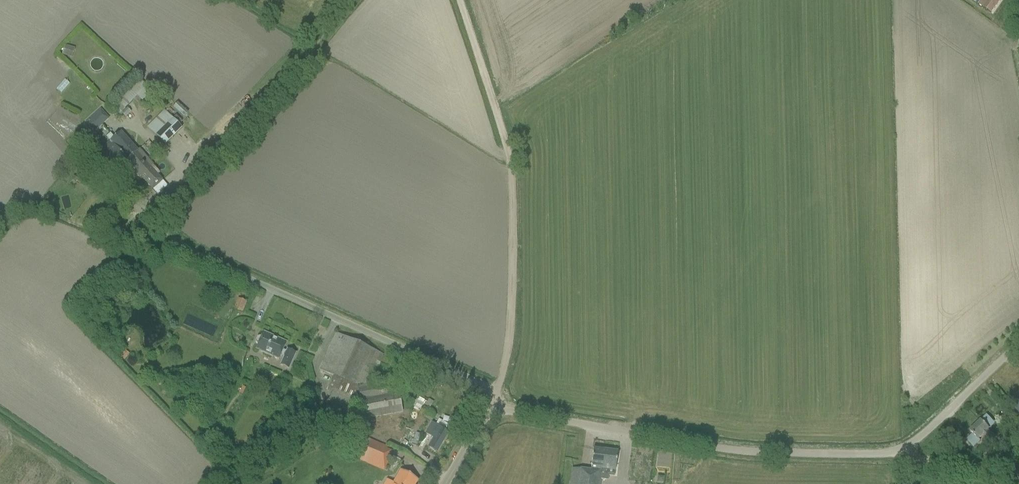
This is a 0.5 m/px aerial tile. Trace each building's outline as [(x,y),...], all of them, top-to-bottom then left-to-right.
[(991,14),(1000,0),(971,0),(991,14)] [(53,80),(56,75),(47,69),(43,74),(53,80)] [(121,100),(140,94),(137,82),(117,87),(121,100)] [(67,103),(70,97),(63,93),(59,100),(67,103)] [(188,112),(178,102),(173,107),(184,117),(188,113),(188,112)] [(127,108),(120,114),(124,118),(131,112),(127,108)] [(182,129),(163,111),(147,127),(164,146),(182,129)] [(95,115),(90,119),(98,129),(99,128),(103,124),(96,116),(95,115)] [(95,154),(106,166),(112,174),(127,161),(139,151),(121,131),(95,154)] [(162,181),(150,168),(147,164),(149,161),(143,154),(139,150),(139,151),(127,161),(136,172),(135,173),(139,178),(140,176),(152,190),(162,181)] [(228,307),(236,311),(240,301),(232,297),(228,307)] [(256,350),(279,360),(281,356),(283,358),(282,361),(279,366),(288,370),(295,354),(287,350),(286,352),(282,350),(286,343),(263,333),(261,338),(259,337),(257,338),(255,342),(256,344),(258,345),(256,350)] [(336,333),(331,342),(319,370),(335,377),(328,391),(332,392),(325,410),(347,420),(355,403),(362,406),(364,419),(402,412),(398,392),(391,394),(389,383),(373,387),(372,382),(366,384),(373,369),(377,371),(384,355),(336,333)] [(1010,402),(1018,415),(1018,395),(1010,402)] [(418,416),(410,430),(416,433),(423,419),(424,418),(430,421),(434,414),(423,407),(418,416)] [(969,431),(972,434),(966,440),(973,447),(980,441),(978,440),(981,436),(987,443),(993,437),(987,431),(989,429),(988,429),(994,424),(986,416),(981,421),(969,431)] [(432,423),(427,432),(426,433),(433,437),(427,446),(436,451),(447,432),(445,431),(448,426),(439,420),(435,425),(432,423)] [(347,455),(384,471),(393,450),(357,434),(347,455)] [(599,479),(598,479),(599,471),(600,471),(600,470),(603,470),(604,469),(602,468),(603,465),(602,465),(603,459),(602,459),(603,450),(593,449),(593,450),(590,471),(572,469),(570,483),(598,483),(599,479)] [(599,471),(598,479),(599,479),(604,480),(606,480),(607,476),(614,477),(617,452),(603,450),(602,459),(603,459),(602,465),(603,465),(602,468),(604,469),(603,470),(600,470),(600,471),(599,471)] [(418,481),(409,476),(401,471),(393,483),(416,483),(418,481)]
